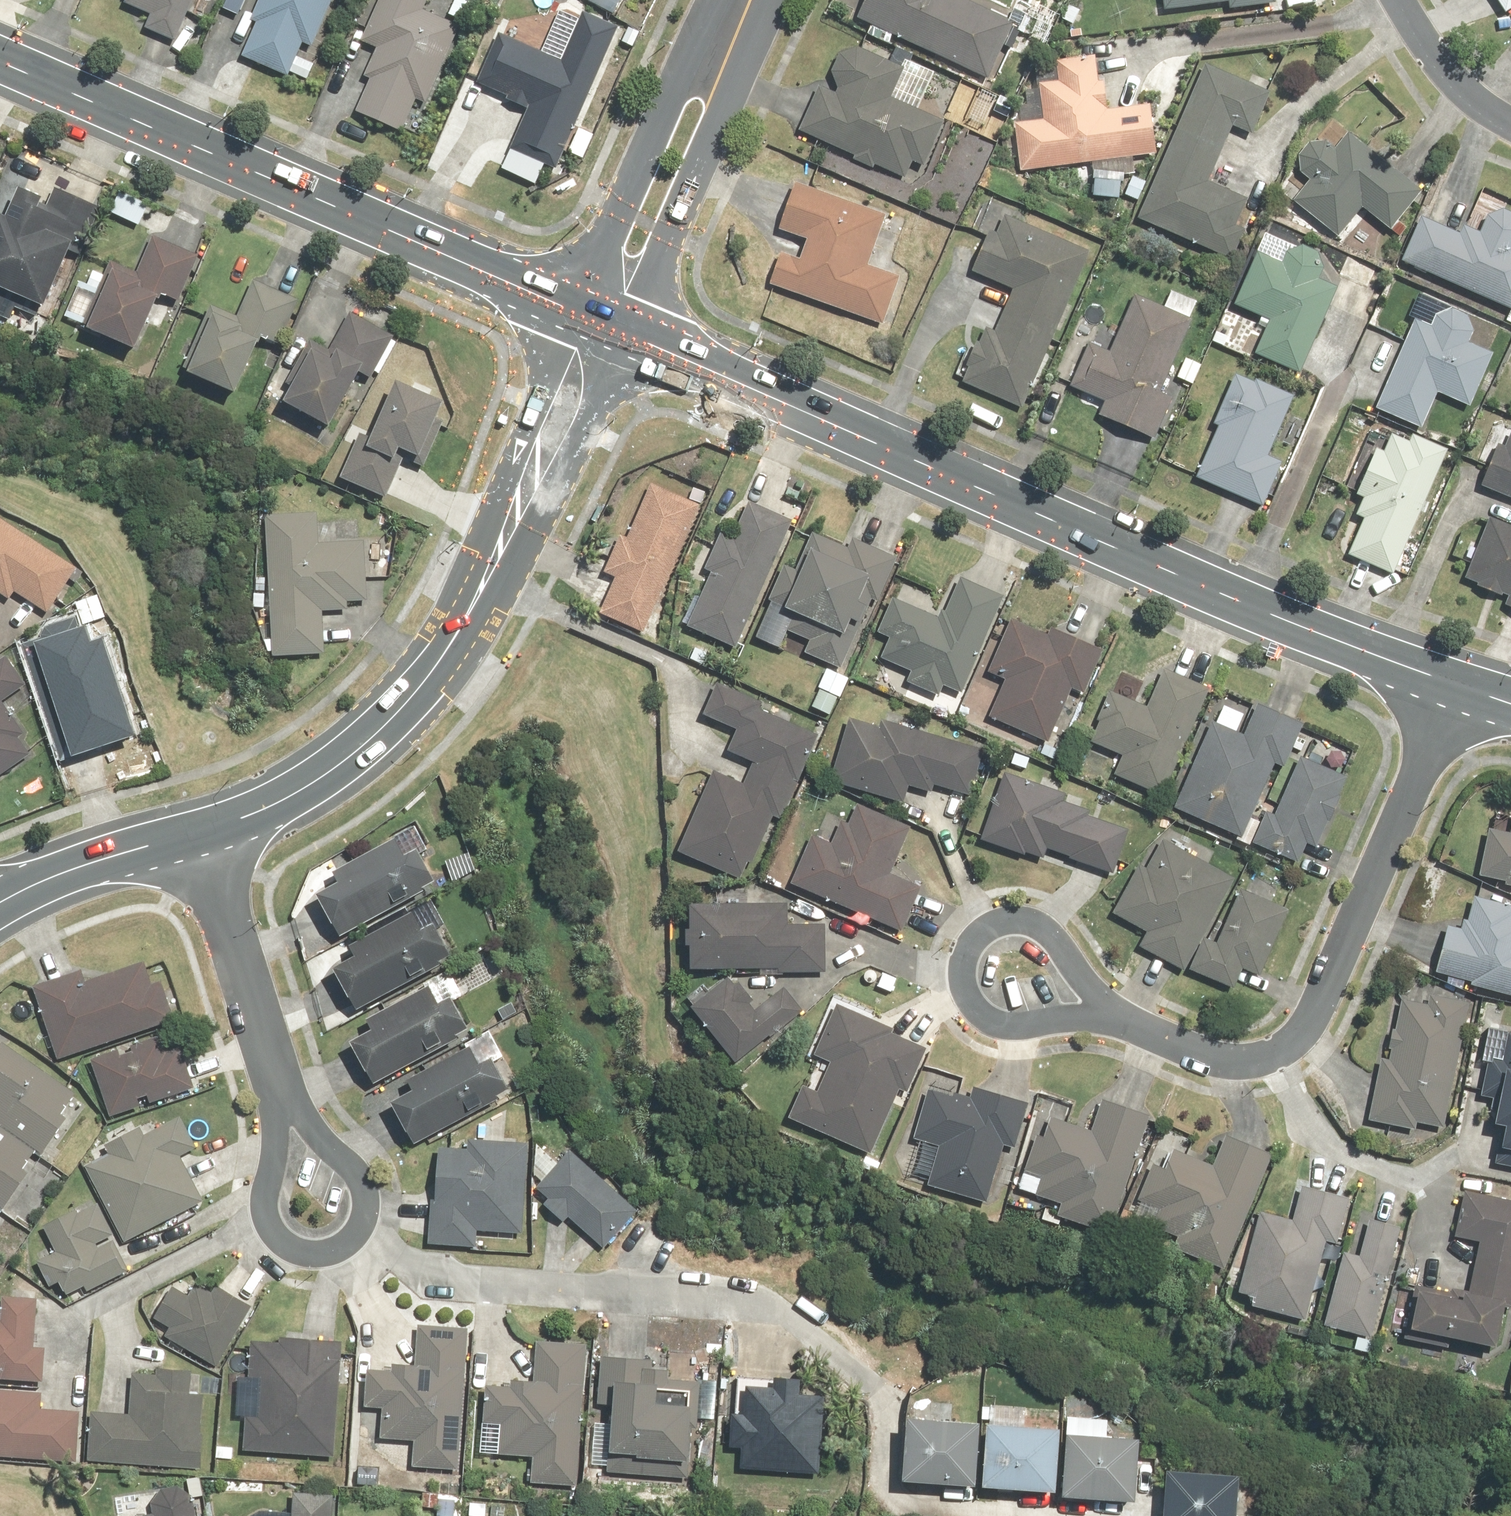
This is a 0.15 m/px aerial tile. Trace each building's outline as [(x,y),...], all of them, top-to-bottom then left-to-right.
[(199,0),(136,0),(134,5),(156,14),(149,30),(182,43),(199,0)] [(253,24),(260,27),(248,54),(295,75),(311,40),(320,44),(341,0),(264,0),(253,24)] [(370,39),(383,44),(357,108),(408,129),(420,100),(430,104),(463,24),(424,8),(427,0),(385,0),(370,39)] [(620,15),(628,0),(593,0),(620,15)] [(866,16),(989,78),(1016,23),(970,0),(871,0),(864,16),(866,16)] [(1168,9),(1232,1),(1233,9),(1282,4),(1282,0),(1166,0),(1168,9)] [(1508,13),(1510,11),(1510,0),(1499,0),(1508,13)] [(563,170),(626,26),(589,10),(566,62),(505,35),(482,86),(536,110),(518,150),(563,170)] [(919,70),(861,43),(842,51),(804,131),(908,179),(916,161),(926,165),(947,119),(905,100),(919,70)] [(1139,172),(1138,159),(1163,157),(1158,100),(1112,105),(1109,78),(1104,78),(1102,54),(1058,58),(1060,79),(1045,80),(1048,118),(1019,120),(1023,170),(1097,163),(1098,175),(1139,172)] [(1275,87),(1209,60),(1139,222),(1235,261),(1249,228),(1241,225),(1253,195),(1215,180),(1228,149),(1255,160),(1260,147),(1233,136),(1237,127),(1256,135),(1275,87)] [(1316,176),(1298,199),(1344,237),(1367,209),(1394,231),(1428,189),(1358,133),(1354,129),(1338,148),(1337,147),(1336,146),(1334,144),(1333,143),(1331,142),(1329,142),(1327,141),(1325,141),(1323,141),(1321,141),(1319,141),(1318,142),(1316,142),(1314,143),(1312,144),(1311,145),(1310,147),(1308,148),(1307,150),(1306,152),(1306,154),(1305,155),(1305,157),(1305,159),(1305,161),(1305,163),(1306,165),(1306,167),(1307,169),(1308,170),(1310,172),(1311,173),(1312,174),(1314,175),(1316,176)] [(1122,179),(1097,178),(1096,197),(1121,198),(1122,179)] [(891,212),(799,180),(784,227),(811,236),(803,256),(790,252),(778,287),(889,326),(907,275),(873,263),(891,212)] [(0,240),(0,281),(50,304),(77,247),(81,250),(101,209),(56,188),(53,196),(29,185),(16,213),(0,240)] [(156,203),(124,189),(112,215),(145,229),(156,203)] [(1429,216),(1424,214),(1406,258),(1411,260),(1409,264),(1510,307),(1510,208),(1507,208),(1505,208),(1502,209),(1500,209),(1498,210),(1495,211),(1493,213),(1491,214),(1490,216),(1488,218),(1487,220),(1486,223),(1485,225),(1485,228),(1485,230),(1435,209),(1432,218),(1429,216)] [(1093,249),(1011,214),(1010,214),(1002,232),(996,230),(978,269),(1022,288),(1003,331),(987,324),(974,353),(967,350),(955,378),(1024,408),(1093,249)] [(138,271),(119,263),(113,275),(92,264),(70,309),(146,347),(156,327),(168,333),(205,256),(157,232),(138,271)] [(1263,253),(1241,306),(1273,320),(1258,353),(1304,373),(1341,287),(1323,279),(1325,277),(1326,275),(1327,273),(1327,271),(1328,268),(1328,266),(1328,264),(1328,261),(1327,259),(1326,257),(1325,255),(1324,253),(1323,251),(1321,249),(1319,248),(1318,247),(1316,245),(1313,244),(1311,244),(1309,243),(1307,243),(1304,243),(1302,243),(1300,244),(1298,245),(1295,246),(1293,247),(1292,248),(1290,250),(1288,251),(1287,253),(1286,255),(1285,257),(1284,259),(1284,262),(1263,253)] [(1344,273),(1374,287),(1384,265),(1354,251),(1344,273)] [(284,347),(302,300),(254,282),(241,317),(214,307),(191,368),(245,389),(264,339),(284,347)] [(1080,334),(1077,333),(1058,378),(1109,399),(1102,417),(1162,441),(1179,398),(1167,393),(1174,375),(1196,384),(1205,361),(1185,353),(1198,320),(1193,318),(1200,300),(1176,291),(1170,306),(1165,304),(1164,306),(1137,295),(1123,329),(1116,348),(1092,339),(1093,338),(1095,337),(1096,337),(1097,336),(1098,334),(1099,333),(1100,332),(1100,330),(1100,329),(1100,327),(1100,325),(1099,324),(1099,323),(1098,321),(1097,320),(1096,319),(1094,318),(1093,318),(1091,317),(1090,317),(1088,317),(1087,318),(1085,318),(1084,319),(1082,320),(1081,321),(1080,322),(1080,324),(1079,325),(1079,327),(1079,328),(1079,330),(1079,331),(1080,333),(1080,334)] [(1378,408),(1426,428),(1441,391),(1477,406),(1499,353),(1474,343),(1475,341),(1476,339),(1477,337),(1478,335),(1478,333),(1478,330),(1478,328),(1478,326),(1477,324),(1476,322),(1475,320),(1474,318),(1473,316),(1471,315),(1469,313),(1468,312),(1466,311),(1464,310),(1461,309),(1459,309),(1457,309),(1455,309),(1452,309),(1450,310),(1448,310),(1446,311),(1444,312),(1442,314),(1441,315),(1439,317),(1438,319),(1437,321),(1436,323),(1435,325),(1435,327),(1414,318),(1378,408)] [(394,328),(349,310),(329,350),(313,344),(314,343),(311,342),(294,384),(305,388),(299,404),(343,422),(367,364),(378,368),(394,328)] [(1267,507),(1287,459),(1277,455),(1301,397),(1240,372),(1197,479),(1267,507)] [(345,480),(396,498),(410,459),(435,467),(458,398),(403,380),(383,439),(375,436),(362,431),(345,480)] [(292,398),(270,389),(259,417),(280,426),(292,398)] [(1392,439),(1369,429),(1340,489),(1363,500),(1356,516),(1368,522),(1354,553),(1397,573),(1457,447),(1419,429),(1414,438),(1396,429),(1392,439)] [(1510,444),(1477,431),(1466,459),(1490,468),(1484,483),(1510,494),(1510,442),(1510,444)] [(704,503),(655,481),(631,535),(624,532),(607,570),(618,575),(603,610),(647,630),(704,503)] [(740,645),(796,517),(752,498),(736,533),(725,528),(708,566),(715,569),(691,624),(740,645)] [(320,514),(269,515),(272,653),(330,652),(329,609),(350,609),(350,599),(369,599),(368,540),(321,541),(320,514)] [(1490,516),(1486,526),(1470,567),(1467,575),(1481,581),(1478,586),(1503,596),(1500,605),(1510,610),(1510,524),(1490,516)] [(15,599),(20,591),(53,611),(80,565),(0,517),(0,590),(15,599)] [(852,545),(818,530),(801,568),(788,562),(773,597),(775,598),(759,635),(783,646),(791,628),(813,638),(807,651),(844,668),(875,598),(881,600),(900,555),(856,536),(852,545)] [(966,691),(1008,592),(964,574),(949,609),(945,607),(942,614),(896,594),(880,630),(892,635),(883,656),(914,669),(909,679),(943,693),(947,683),(966,691)] [(103,595),(80,601),(86,623),(109,617),(103,595)] [(138,726),(124,685),(105,629),(88,635),(80,614),(45,626),(49,638),(26,646),(65,758),(121,738),(119,732),(138,726)] [(1009,679),(993,715),(1050,741),(1075,686),(1086,691),(1107,645),(1056,622),(1051,632),(1016,616),(991,671),(1009,679)] [(0,667),(0,783),(40,757),(2,700),(25,684),(9,661),(0,667)] [(1167,792),(1214,684),(1168,665),(1151,703),(1114,687),(1092,738),(1126,753),(1118,771),(1167,792)] [(718,768),(681,850),(744,878),(752,861),(755,862),(777,814),(784,818),(823,732),(765,706),(768,700),(721,679),(707,712),(739,726),(730,748),(756,759),(747,781),(718,768)] [(1215,717),(1178,805),(1247,835),(1279,761),(1288,765),(1308,719),(1260,698),(1246,731),(1215,717)] [(853,715),(834,779),(907,801),(912,784),(936,791),(938,782),(974,793),(988,747),(886,717),(883,724),(853,715)] [(1270,808),(1256,840),(1302,860),(1311,842),(1320,846),(1332,820),(1334,820),(1345,794),(1344,793),(1352,775),(1303,754),(1277,811),(1270,808)] [(1070,792),(1009,769),(984,836),(1029,853),(1029,851),(1048,858),(1052,847),(1073,855),(1072,856),(1116,872),(1133,827),(1092,812),(1094,807),(1068,797),(1070,792)] [(816,833),(795,881),(905,929),(925,884),(895,871),(915,825),(860,801),(851,821),(845,818),(835,841),(816,833)] [(1483,873),(1509,879),(1508,882),(1510,883),(1510,830),(1493,826),(1483,873)] [(322,888),(345,932),(444,880),(424,842),(413,848),(401,833),(336,867),(344,876),(322,888)] [(1142,943),(1188,968),(1239,875),(1166,836),(1149,866),(1142,862),(1115,911),(1149,929),(1142,943)] [(1207,935),(1193,966),(1238,986),(1247,966),(1264,974),(1293,907),(1244,886),(1220,941),(1207,935)] [(1510,993),(1510,902),(1479,893),(1472,917),(1467,915),(1464,925),(1451,921),(1438,969),(1475,979),(1474,982),(1510,993)] [(792,899),(695,900),(695,966),(782,965),(782,970),(829,969),(829,921),(792,921),(792,899)] [(360,952),(341,962),(361,1004),(447,962),(445,957),(458,950),(441,915),(429,921),(421,906),(354,939),(360,952)] [(86,968),(37,984),(61,1056),(178,1018),(165,979),(157,982),(149,958),(89,978),(86,968)] [(734,975),(698,1002),(741,1058),(807,1008),(789,984),(759,1006),(754,1000),(758,997),(743,978),(739,981),(734,975)] [(355,1035),(378,1080),(464,1035),(462,1031),(476,1024),(458,990),(446,996),(437,979),(371,1013),(376,1024),(355,1035)] [(1385,1055),(1371,1118),(1420,1128),(1421,1122),(1446,1127),(1473,1000),(1433,992),(1431,1001),(1405,996),(1398,1026),(1396,1026),(1391,1047),(1394,1047),(1392,1057),(1385,1055)] [(898,1026),(842,1002),(819,1054),(833,1060),(821,1089),(807,1083),(793,1116),(876,1151),(903,1088),(912,1092),(931,1045),(896,1030),(898,1026)] [(123,1045),(95,1054),(114,1114),(145,1104),(142,1096),(151,1093),(153,1101),(200,1086),(187,1044),(171,1049),(166,1031),(133,1042),(136,1048),(125,1052),(123,1045)] [(1506,1056),(1493,1054),(1484,1094),(1497,1096),(1491,1122),(1505,1125),(1497,1160),(1510,1163),(1510,1032),(1506,1056)] [(46,1151),(85,1095),(0,1035),(0,1119),(46,1151)] [(396,1097),(420,1141),(504,1095),(502,1091),(516,1083),(499,1051),(486,1058),(477,1041),(412,1075),(418,1085),(396,1097)] [(942,1145),(932,1184),(993,1200),(1008,1143),(1020,1147),(1034,1097),(978,1082),(975,1094),(958,1089),(957,1092),(931,1085),(917,1138),(942,1145)] [(1114,1230),(1153,1111),(1106,1095),(1095,1128),(1054,1115),(1048,1132),(1041,1130),(1027,1170),(1045,1176),(1039,1193),(1064,1201),(1061,1212),(1114,1230)] [(112,1151),(88,1163),(127,1240),(207,1200),(185,1155),(201,1146),(185,1114),(148,1132),(144,1124),(108,1142),(112,1151)] [(7,1206),(45,1152),(0,1121),(0,1201),(7,1206)] [(1176,1246),(1227,1267),(1277,1150),(1230,1130),(1217,1163),(1177,1146),(1169,1164),(1156,1159),(1140,1197),(1163,1207),(1156,1224),(1180,1234),(1176,1246)] [(434,1196),(432,1242),(481,1245),(482,1230),(526,1232),(531,1140),(471,1136),(470,1146),(441,1145),(438,1197),(434,1196)] [(643,1206),(573,1146),(539,1185),(551,1195),(546,1201),(567,1220),(572,1215),(608,1246),(643,1206)] [(1297,1217),(1263,1208),(1242,1288),(1259,1293),(1256,1303),(1309,1317),(1329,1240),(1340,1242),(1353,1194),(1307,1182),(1297,1217)] [(1467,1188),(1458,1235),(1482,1240),(1472,1289),(1456,1286),(1455,1290),(1419,1283),(1407,1336),(1455,1346),(1458,1332),(1504,1342),(1510,1307),(1510,1197),(1467,1188)] [(80,1206),(46,1220),(59,1249),(40,1257),(52,1285),(63,1280),(69,1293),(88,1284),(90,1288),(133,1269),(118,1238),(102,1245),(100,1241),(118,1233),(104,1200),(82,1210),(80,1206)] [(1347,1249),(1327,1322),(1375,1335),(1406,1224),(1374,1216),(1363,1253),(1347,1249)] [(173,1326),(168,1334),(218,1365),(256,1304),(221,1281),(215,1290),(200,1281),(192,1293),(176,1283),(156,1315),(173,1326)] [(46,1380),(49,1345),(38,1344),(42,1296),(5,1293),(3,1318),(0,1318),(0,1376),(46,1380)] [(416,1464),(462,1468),(473,1325),(421,1321),(418,1362),(396,1360),(396,1367),(371,1365),(368,1404),(386,1406),(383,1435),(418,1438),(416,1464)] [(250,1413),(247,1448),(338,1454),(346,1337),(285,1333),(284,1340),(255,1338),(252,1374),(264,1375),(262,1414),(250,1413)] [(534,1480),(580,1483),(591,1341),(539,1337),(536,1378),(515,1376),(514,1383),(490,1381),(487,1420),(505,1421),(502,1452),(536,1454),(534,1480)] [(619,1402),(616,1448),(694,1453),(697,1426),(701,1427),(705,1378),(674,1376),(675,1366),(656,1364),(657,1356),(605,1352),(601,1401),(619,1402)] [(94,1408),(90,1459),(205,1468),(208,1432),(206,1432),(209,1392),(195,1391),(197,1368),(161,1365),(160,1372),(135,1370),(131,1411),(94,1408)] [(745,1444),(744,1466),(825,1472),(832,1390),(807,1388),(808,1372),(781,1370),(781,1381),(753,1379),(750,1408),(738,1407),(735,1443),(745,1444)] [(78,1461),(82,1409),(45,1406),(46,1390),(0,1386),(0,1455),(78,1461)] [(915,1412),(910,1475),(983,1480),(987,1417),(915,1412)] [(994,1419),(989,1482),(1062,1487),(1067,1424),(994,1419)] [(1073,1427),(1069,1491),(1143,1496),(1147,1432),(1073,1427)] [(1170,1515),(1245,1515),(1247,1468),(1173,1464),(1170,1515)] [(199,1494),(182,1483),(163,1486),(154,1499),(156,1511),(146,1512),(147,1515),(202,1515),(199,1494)] [(338,1492),(297,1489),(295,1515),(336,1515),(338,1492)]
